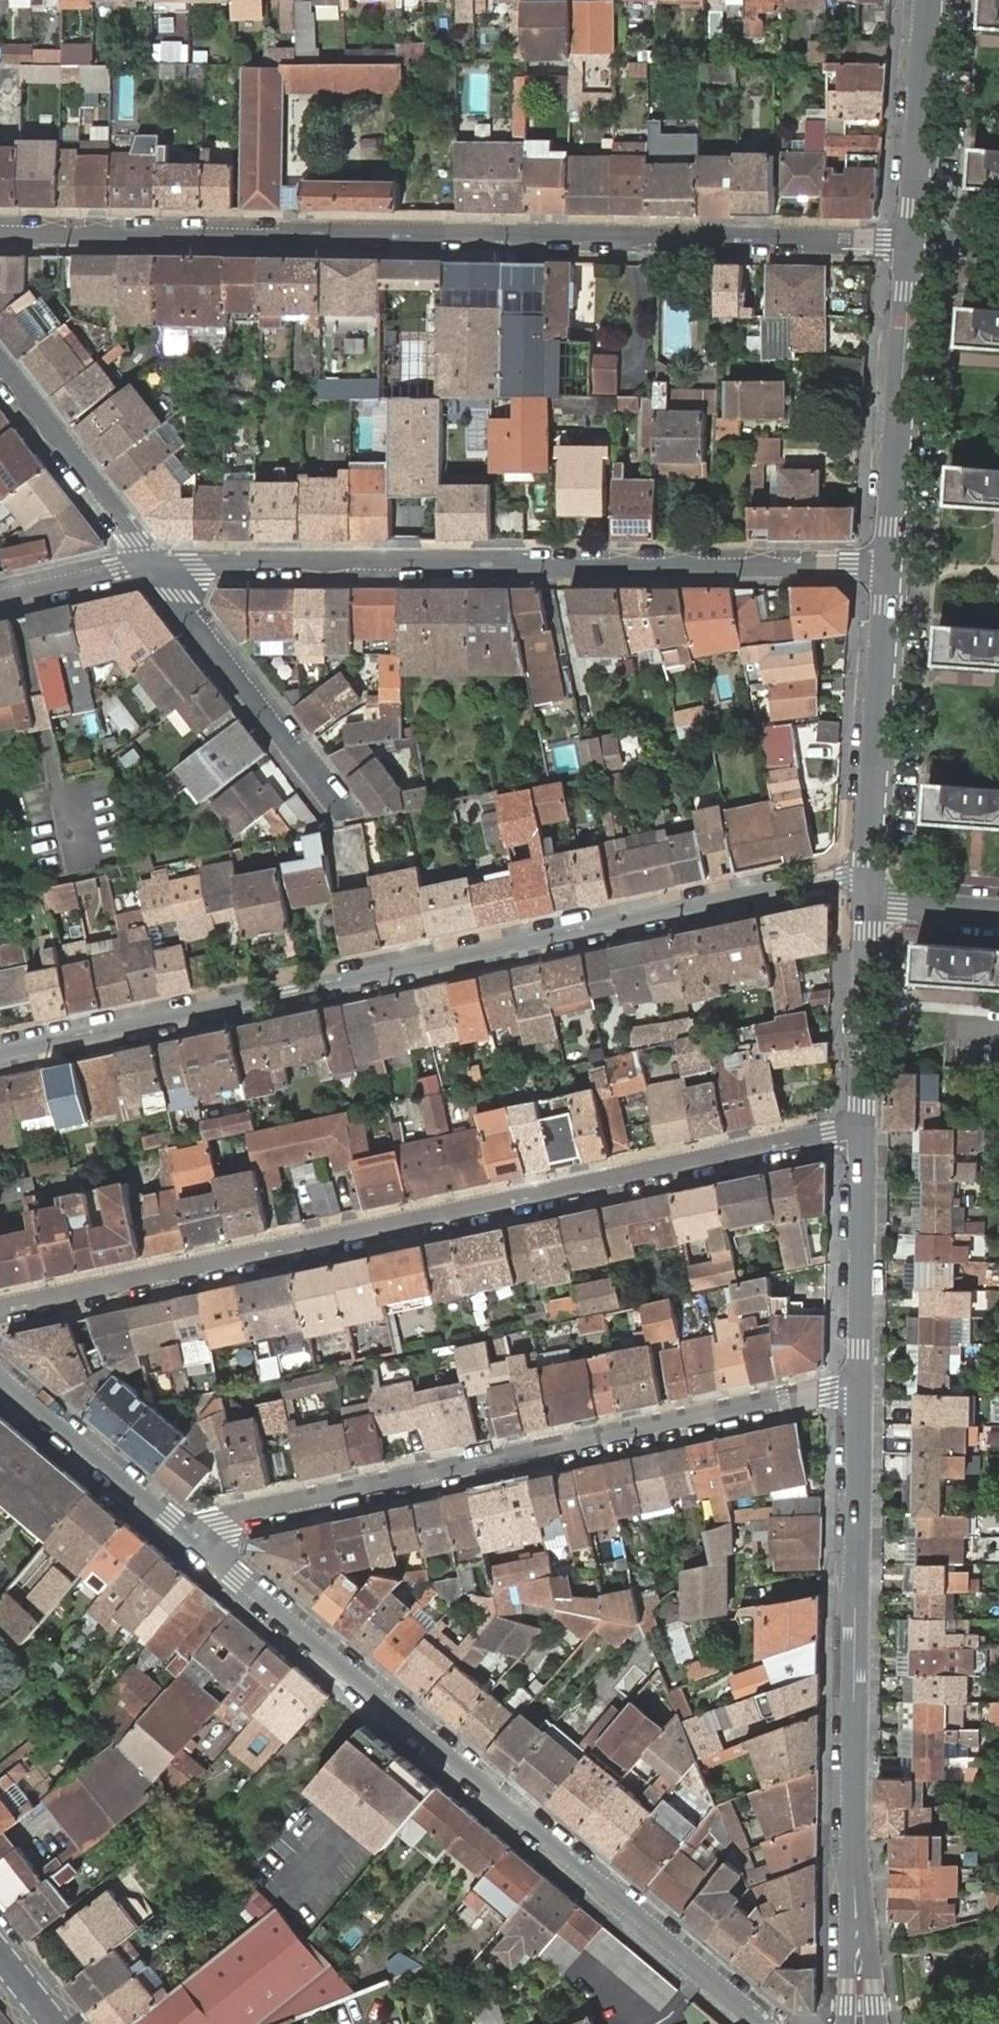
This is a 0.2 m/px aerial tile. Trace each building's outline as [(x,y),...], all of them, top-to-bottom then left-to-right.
[(234,2),(235,17),(259,16),(259,0),(234,0),(234,2)] [(285,11),(280,11),(280,30),(295,30),(295,29),(295,0),(285,0),(285,11)] [(295,29),(313,28),(313,14),(311,14),(310,8),(310,0),(295,0),(295,29)] [(459,22),(475,22),(475,13),(475,0),(459,0),(459,22)] [(475,13),(485,13),(485,0),(475,0),(475,13)] [(517,8),(512,8),(512,47),(481,47),(481,60),(527,60),(527,59),(526,0),(517,0),(517,8)] [(526,0),(527,59),(570,59),(570,4),(570,0),(534,0),(526,0)] [(730,21),(746,21),(746,18),(746,0),(730,0),(730,21)] [(746,18),(759,18),(759,11),(779,11),(786,10),(786,0),(746,0),(746,18)] [(797,2),(807,2),(807,10),(827,9),(827,0),(797,0),(797,2)] [(982,28),(998,29),(998,0),(984,0),(982,28)] [(570,4),(570,59),(570,74),(570,91),(570,110),(614,110),(614,95),(582,95),(581,63),(580,57),(614,57),(613,3),(570,4)] [(746,18),(746,21),(746,37),(762,37),(762,21),(759,18),(746,18)] [(94,43),(63,44),(63,49),(63,51),(63,64),(63,66),(83,66),(94,66),(94,49),(94,43)] [(813,62),(828,62),(827,45),(827,43),(809,43),(808,50),(805,50),(804,62),(813,62)] [(859,43),(827,43),(827,45),(828,62),(827,63),(834,63),(858,63),(859,49),(859,43)] [(888,43),(859,43),(859,49),(858,63),(887,63),(888,43)] [(424,62),(424,45),(397,45),(397,63),(424,62)] [(3,47),(3,64),(33,64),(33,52),(33,47),(3,47)] [(266,47),(266,65),(283,65),(295,65),(295,48),(295,47),(266,47)] [(319,48),(295,48),(295,65),(319,65),(319,48)] [(188,63),(188,50),(158,50),(157,63),(188,63)] [(33,52),(33,64),(63,64),(63,51),(33,52)] [(345,52),(345,64),(395,64),(395,51),(345,52)] [(206,52),(195,52),(195,61),(206,61),(206,52)] [(133,54),(118,54),(118,65),(133,64),(133,54)] [(632,77),(648,77),(648,63),(632,63),(632,77)] [(706,63),(701,63),(701,82),(736,82),(736,63),(706,63)] [(834,63),(827,63),(827,73),(840,73),(840,91),(885,91),(887,63),(858,63),(834,63)] [(295,65),(283,65),(283,69),(246,69),(244,209),(282,209),(282,186),(284,91),(345,90),(345,64),(319,65),(295,65)] [(395,64),(345,64),(345,90),(402,90),(403,64),(395,64)] [(187,65),(162,65),(162,78),(187,78),(187,65)] [(216,65),(206,65),(206,74),(216,74),(216,65)] [(33,66),(21,66),(21,82),(63,82),(63,66),(33,66)] [(82,82),(82,108),(97,108),(99,93),(112,93),(112,82),(112,66),(94,66),(83,66),(82,82)] [(570,74),(527,74),(527,78),(527,91),(570,91),(570,74)] [(516,143),(458,144),(459,212),(529,213),(528,139),(528,125),(527,91),(527,78),(515,78),(516,125),(516,143)] [(840,91),(827,91),(827,111),(827,119),(847,119),(883,119),(885,91),(840,91)] [(809,111),(809,122),(827,122),(827,119),(827,111),(809,111)] [(650,214),(700,215),(700,164),(700,158),(701,134),(661,134),(661,119),(649,119),(649,144),(650,214)] [(846,135),(847,119),(827,119),(827,122),(826,135),(846,135)] [(783,195),(826,195),(826,168),(826,153),(826,135),(827,122),(809,122),(809,140),(809,153),(793,153),(793,141),(782,141),(783,195)] [(877,216),(882,136),(846,135),(826,135),(826,153),(848,153),(847,174),(835,174),(835,168),(826,168),(826,195),(826,217),(875,217),(877,216)] [(110,207),(160,208),(161,145),(161,136),(141,136),(134,153),(111,153),(110,207)] [(528,139),(529,213),(569,213),(569,161),(569,156),(569,150),(554,150),(554,139),(528,139)] [(809,140),(793,141),(793,153),(809,153),(809,140)] [(62,142),(21,141),(21,148),(20,206),(60,206),(62,142)] [(81,141),(62,141),(62,142),(60,206),(80,206),(81,146),(81,141)] [(111,141),(81,141),(81,146),(80,206),(110,207),(111,153),(111,141)] [(650,214),(649,144),(614,143),(614,156),(614,214),(650,214)] [(169,145),(161,145),(160,208),(204,208),(205,163),(169,163),(169,145)] [(20,206),(21,148),(2,148),(0,148),(0,205),(20,206)] [(234,209),(236,164),(213,163),(213,148),(205,148),(205,163),(204,208),(234,209)] [(971,187),(998,189),(998,149),(974,148),(971,187)] [(775,216),(774,155),(736,156),(736,158),(737,215),(775,216)] [(569,161),(569,213),(614,214),(614,156),(603,156),(603,161),(583,161),(569,161)] [(736,158),(700,158),(700,164),(700,215),(737,215),(736,158)] [(400,211),(401,182),(359,182),(341,182),(310,181),(305,187),(304,210),(400,211)] [(282,186),(282,209),(304,210),(305,187),(282,186)] [(0,255),(0,317),(36,289),(45,289),(45,256),(0,255)] [(125,256),(76,256),(75,303),(110,303),(114,303),(114,314),(113,331),(123,335),(123,326),(124,314),(125,256)] [(125,256),(124,314),(123,326),(159,327),(158,257),(125,256)] [(193,257),(158,257),(159,327),(159,345),(172,345),(172,337),(172,327),(178,327),(200,328),(206,328),(229,328),(230,312),(230,258),(193,257)] [(264,258),(230,258),(230,312),(253,312),(253,320),(263,320),(264,258)] [(292,259),(264,258),(263,320),(263,326),(285,326),(285,317),(291,317),(292,259)] [(325,259),(292,259),(291,317),(311,317),(312,337),(324,337),(324,315),(325,259)] [(354,260),(325,259),(324,315),(382,316),(382,286),(383,260),(354,260)] [(445,261),(383,260),(382,286),(445,288),(445,261)] [(445,261),(445,288),(502,288),(503,262),(445,261)] [(573,262),(549,262),(548,314),(549,341),(594,341),(594,330),(572,330),(573,306),(576,306),(577,283),(573,282),(573,262)] [(744,265),(719,265),(719,316),(756,316),(756,306),(743,306),(744,265)] [(756,306),(756,316),(762,316),(828,315),(827,267),(769,265),(769,287),(756,287),(756,306)] [(0,317),(0,327),(23,357),(59,329),(38,301),(43,298),(36,289),(0,317)] [(43,298),(38,301),(59,329),(64,325),(43,298)] [(502,306),(439,305),(437,397),(442,397),(493,397),(493,437),(493,463),(503,463),(512,514),(520,514),(524,539),(544,538),(532,464),(553,464),(552,412),(552,397),(593,397),(594,355),(594,341),(549,341),(548,314),(502,313),(502,306)] [(959,346),(998,348),(998,309),(962,307),(959,346)] [(828,315),(762,316),(762,361),(797,359),(796,352),(828,352),(828,315)] [(59,329),(23,357),(54,397),(99,363),(94,357),(86,364),(65,336),(73,329),(68,322),(64,325),(59,329)] [(94,357),(73,329),(65,336),(86,364),(94,357)] [(729,333),(718,332),(718,341),(729,341),(729,333)] [(123,345),(105,359),(110,364),(126,352),(123,345)] [(163,354),(159,345),(123,345),(126,352),(127,353),(163,354)] [(620,356),(594,355),(593,397),(619,396),(620,356)] [(99,363),(54,397),(73,422),(118,388),(103,369),(110,364),(105,359),(99,363)] [(658,362),(657,396),(657,409),(657,420),(657,447),(656,461),(658,461),(706,461),(707,412),(669,411),(669,389),(669,369),(658,362)] [(263,376),(229,376),(228,398),(258,398),(262,399),(263,376)] [(317,397),(378,398),(378,378),(317,377),(317,397)] [(788,418),(788,380),(726,380),(726,418),(788,418)] [(93,447),(148,403),(134,384),(77,427),(93,447)] [(669,389),(669,411),(707,412),(717,412),(718,389),(669,389)] [(619,396),(593,397),(552,397),(552,412),(611,413),(611,424),(618,424),(619,414),(619,409),(619,396)] [(657,396),(619,396),(619,409),(639,409),(657,409),(657,396)] [(392,470),(392,500),(436,500),(436,484),(437,397),(393,397),(392,470)] [(326,398),(323,398),(314,399),(315,406),(326,406),(326,398)] [(155,431),(165,424),(148,403),(93,447),(109,469),(155,431)] [(15,428),(0,408),(0,440),(15,428)] [(657,447),(657,420),(645,419),(645,446),(657,447)] [(165,424),(155,431),(168,448),(178,441),(182,437),(169,420),(165,424)] [(46,468),(15,428),(0,440),(0,503),(46,468)] [(175,454),(184,448),(178,441),(168,448),(155,431),(109,469),(128,492),(165,462),(175,454)] [(779,439),(753,440),(753,464),(778,464),(779,439)] [(562,464),(561,514),(606,515),(607,483),(607,457),(611,457),(611,448),(559,448),(558,457),(562,457),(562,464)] [(175,454),(165,462),(181,483),(192,474),(175,454)] [(706,474),(706,461),(658,461),(658,473),(706,474)] [(128,492),(146,516),(181,483),(165,462),(128,492)] [(616,489),(615,539),(658,539),(658,480),(646,480),(641,480),(628,480),(628,464),(618,464),(617,489),(616,489)] [(948,504),(983,507),(996,508),(998,508),(998,469),(951,465),(948,504)] [(46,468),(0,503),(0,541),(12,536),(22,531),(29,528),(47,514),(78,508),(46,468)] [(304,486),(302,486),(302,539),(352,539),(352,470),(342,471),(342,479),(312,479),(312,477),(303,477),(304,486)] [(352,470),(352,539),(372,539),(392,539),(392,500),(392,470),(352,470)] [(783,470),(772,470),(772,492),(783,493),(783,470)] [(783,493),(783,506),(821,506),(821,505),(821,473),(821,470),(783,470),(783,493)] [(258,473),(228,473),(227,489),(227,539),(257,539),(258,482),(258,473)] [(265,482),(258,482),(257,539),(302,539),(302,486),(302,482),(265,482)] [(166,539),(197,539),(197,499),(183,499),(183,485),(181,483),(146,516),(164,538),(166,539)] [(436,500),(435,538),(442,538),(486,538),(486,484),(436,484),(436,500)] [(227,539),(227,489),(198,488),(197,499),(197,539),(227,539)] [(783,506),(752,507),(751,539),(854,539),(856,506),(821,506),(783,506)] [(48,538),(53,559),(106,547),(107,545),(78,508),(47,514),(29,528),(34,531),(36,541),(48,538)] [(25,537),(22,531),(12,536),(14,540),(25,537)] [(9,569),(53,559),(48,538),(36,541),(4,548),(9,569)] [(620,588),(570,588),(582,656),(634,656),(633,650),(620,588)] [(651,588),(620,588),(633,650),(650,647),(654,646),(657,662),(666,660),(664,652),(651,588)] [(681,589),(651,588),(664,652),(666,660),(667,668),(696,661),(695,655),(681,589)] [(839,588),(793,588),(797,620),(799,640),(811,638),(848,633),(850,599),(839,588)] [(250,639),(251,589),(220,589),(214,603),(245,643),(250,639)] [(299,589),(251,589),(250,639),(292,639),(292,655),(299,655),(299,589)] [(324,589),(299,589),(299,655),(299,659),(324,659),(324,652),(324,589)] [(353,589),(324,589),(324,652),(352,652),(352,651),(353,589)] [(403,589),(353,589),(352,651),(362,651),(363,638),(393,638),(393,653),(402,653),(403,589)] [(457,589),(403,589),(402,653),(402,656),(403,656),(403,672),(472,672),(472,589),(457,589)] [(472,589),(472,672),(529,672),(512,589),(472,589)] [(541,589),(512,589),(529,672),(535,705),(558,700),(547,641),(551,640),(541,589)] [(733,589),(681,589),(695,655),(744,645),(734,598),(733,589)] [(131,675),(134,672),(178,638),(153,605),(143,592),(140,591),(74,606),(87,664),(117,657),(131,675)] [(734,598),(744,645),(744,647),(770,644),(799,640),(797,620),(771,623),(762,625),(756,595),(734,598)] [(765,595),(756,597),(762,625),(771,623),(765,595)] [(87,664),(74,606),(30,616),(48,693),(53,718),(75,713),(75,715),(98,710),(96,702),(93,689),(87,664)] [(48,693),(30,616),(22,618),(14,619),(31,697),(39,695),(48,693)] [(14,619),(0,623),(0,725),(22,720),(24,729),(25,729),(36,727),(35,721),(30,697),(31,697),(14,619)] [(937,664),(984,667),(998,668),(998,629),(939,624),(937,664)] [(181,706),(213,683),(178,638),(134,672),(142,682),(160,705),(168,716),(181,706)] [(811,638),(799,640),(770,644),(771,655),(812,651),(811,638)] [(770,644),(744,647),(747,663),(757,661),(761,679),(751,681),(752,685),(774,682),(815,677),(812,651),(771,655),(770,644)] [(383,656),(383,695),(383,703),(403,703),(402,656),(383,656)] [(302,702),(295,708),(314,733),(337,715),(354,703),(361,699),(342,671),(334,677),(324,685),(302,702)] [(815,677),(774,682),(778,717),(819,712),(815,677)] [(160,705),(142,682),(134,690),(151,712),(160,705)] [(209,742),(241,719),(213,683),(181,706),(209,742)] [(93,689),(96,702),(106,694),(103,690),(100,689),(97,688),(93,689)] [(53,718),(48,693),(39,695),(31,697),(30,697),(35,721),(45,719),(53,718)] [(345,725),(347,745),(368,742),(403,737),(403,703),(383,703),(383,695),(375,695),(376,703),(368,703),(368,708),(375,708),(376,711),(383,711),(383,720),(369,722),(345,725)] [(706,710),(677,716),(679,725),(708,720),(706,710)] [(367,712),(369,722),(383,720),(383,711),(376,711),(367,712)] [(209,742),(175,765),(203,801),(204,800),(215,792),(267,753),(254,736),(241,719),(209,742)] [(679,725),(682,740),(711,734),(708,720),(679,725)] [(818,741),(839,742),(840,722),(820,721),(818,741)] [(760,727),(759,722),(742,725),(745,740),(762,736),(760,727)] [(793,723),(760,727),(762,736),(764,746),(767,762),(769,773),(775,801),(787,861),(815,855),(797,768),(801,767),(796,739),(793,723)] [(616,733),(583,740),(586,756),(589,771),(623,764),(616,733)] [(347,745),(331,754),(379,816),(406,810),(431,805),(427,787),(403,793),(402,789),(368,742),(347,745)] [(123,749),(109,760),(112,774),(131,760),(123,749)] [(66,778),(91,772),(89,765),(65,770),(66,778)] [(325,830),(326,830),(298,793),(285,803),(282,799),(269,783),(264,787),(252,772),(220,797),(212,803),(237,836),(265,813),(275,826),(285,819),(298,836),(308,833),(325,830)] [(620,772),(608,774),(613,792),(624,790),(620,772)] [(550,784),(535,787),(542,822),(570,816),(563,781),(550,784)] [(926,823),(959,825),(998,828),(998,788),(928,783),(926,823)] [(514,866),(525,916),(559,909),(548,855),(545,839),(542,822),(535,787),(499,794),(509,842),(536,836),(541,860),(514,866)] [(511,854),(509,842),(499,794),(498,791),(481,794),(491,843),(496,842),(499,857),(511,854)] [(787,861),(775,801),(727,811),(729,824),(737,860),(739,871),(787,861)] [(721,810),(697,815),(699,829),(700,830),(724,825),(721,810)] [(602,839),(603,843),(614,897),(629,894),(618,840),(614,820),(613,814),(598,817),(602,839)] [(614,820),(618,840),(629,894),(680,884),(670,835),(666,815),(657,817),(660,832),(626,838),(624,826),(626,825),(625,818),(614,820)] [(275,826),(270,831),(277,841),(298,836),(285,819),(275,826)] [(737,860),(729,824),(724,825),(700,830),(709,877),(727,874),(725,862),(737,860)] [(709,877),(700,830),(699,829),(678,834),(670,835),(680,884),(709,877)] [(327,854),(329,853),(325,830),(308,833),(312,855),(286,860),(294,902),(334,894),(327,854)] [(548,855),(559,909),(587,903),(575,843),(571,844),(572,850),(556,853),(553,838),(545,839),(548,855)] [(575,843),(587,903),(614,897),(603,843),(589,846),(582,848),(581,842),(575,843)] [(145,845),(131,856),(132,862),(135,869),(136,871),(152,868),(145,845)] [(213,921),(244,914),(238,878),(234,859),(226,860),(226,864),(202,869),(211,912),(213,921)] [(481,926),(525,916),(514,866),(513,859),(502,861),(504,868),(506,867),(508,876),(472,883),(481,926)] [(211,912),(202,869),(201,863),(169,870),(179,918),(211,912)] [(384,946),(433,936),(422,887),(418,867),(406,869),(397,871),(396,865),(371,871),(374,888),(384,946)] [(172,919),(179,918),(169,870),(154,873),(156,881),(139,884),(145,909),(148,924),(172,919)] [(248,937),(292,928),(282,870),(269,873),(249,877),(238,878),(244,914),(248,937)] [(433,936),(481,926),(472,883),(471,876),(422,887),(433,936)] [(93,878),(74,882),(77,896),(95,892),(93,878)] [(77,896),(74,882),(74,880),(45,887),(50,911),(50,912),(80,906),(79,905),(77,896)] [(347,954),(384,946),(374,888),(355,891),(351,892),(336,895),(347,954)] [(829,903),(761,917),(770,959),(795,955),(831,949),(832,905),(829,903)] [(145,909),(116,915),(119,930),(148,924),(145,909)] [(181,928),(213,921),(211,912),(179,918),(181,928)] [(761,917),(702,930),(714,994),(715,996),(729,994),(727,982),(760,975),(763,988),(775,985),(774,980),(770,959),(761,917)] [(135,999),(163,993),(154,953),(148,924),(119,930),(121,938),(135,999)] [(702,930),(675,935),(688,997),(688,999),(694,998),(693,991),(706,988),(708,995),(714,994),(702,930)] [(163,993),(193,987),(193,985),(182,931),(173,933),(174,936),(176,948),(154,953),(163,993)] [(40,1019),(71,1012),(61,963),(57,947),(55,935),(41,939),(48,966),(30,970),(36,999),(40,1019)] [(675,935),(645,942),(655,983),(658,996),(681,992),(682,998),(688,997),(675,935)] [(102,1006),(135,999),(121,938),(115,939),(117,951),(91,957),(102,1006)] [(115,939),(88,945),(91,957),(117,951),(115,939)] [(71,1012),(102,1006),(91,957),(88,945),(87,940),(57,947),(61,963),(71,1012)] [(36,999),(30,970),(30,965),(25,941),(0,946),(0,1006),(36,999)] [(645,942),(613,948),(622,991),(624,1003),(635,1001),(632,988),(655,983),(645,942)] [(917,943),(914,982),(961,986),(998,988),(998,949),(917,943)] [(613,948),(585,954),(593,996),(594,997),(622,991),(613,948)] [(585,954),(544,963),(553,1005),(593,996),(585,954)] [(795,955),(770,959),(774,980),(775,985),(777,1004),(778,1012),(803,1007),(831,1002),(831,989),(812,992),(808,1001),(803,1002),(795,955)] [(544,963),(511,970),(523,1031),(526,1041),(559,1034),(554,1012),(553,1005),(544,963)] [(511,970),(480,977),(487,1009),(490,1023),(491,1026),(508,1021),(512,1021),(515,1033),(523,1031),(511,970)] [(480,977),(450,983),(455,1008),(462,1034),(463,1037),(463,1038),(492,1033),(491,1026),(490,1023),(487,1009),(480,977)] [(450,983),(419,989),(432,1043),(441,1041),(446,1040),(453,1038),(463,1037),(462,1034),(455,1008),(450,983)] [(632,988),(635,1001),(658,996),(655,983),(632,988)] [(693,991),(694,998),(708,995),(706,988),(693,991)] [(419,989),(398,994),(411,1048),(419,1046),(424,1045),(432,1043),(419,989)] [(594,997),(595,1004),(596,1008),(624,1003),(622,991),(594,997)] [(398,994),(371,1000),(383,1049),(387,1071),(399,1069),(397,1056),(407,1054),(413,1053),(411,1048),(398,994)] [(593,996),(553,1005),(554,1012),(595,1004),(594,997),(593,996)] [(371,1000),(343,1005),(356,1063),(356,1065),(362,1064),(368,1062),(376,1060),(379,1072),(387,1071),(383,1049),(371,1000)] [(343,1005),(322,1010),(336,1073),(341,1072),(341,1067),(356,1063),(343,1005)] [(262,1022),(278,1088),(290,1085),(284,1064),(289,1063),(298,1061),(304,1060),(313,1058),(318,1057),(322,1078),(336,1075),(336,1073),(322,1010),(262,1022)] [(758,1024),(739,1028),(743,1046),(761,1042),(766,1041),(768,1050),(778,1048),(813,1044),(807,1011),(779,1016),(780,1020),(758,1024)] [(718,1013),(692,1018),(695,1030),(720,1025),(718,1013)] [(262,1091),(278,1088),(262,1022),(233,1029),(248,1094),(253,1093),(262,1091)] [(651,1033),(630,1038),(632,1048),(665,1040),(662,1024),(649,1027),(651,1033)] [(241,1100),(249,1099),(248,1094),(233,1029),(184,1039),(197,1094),(218,1089),(224,1088),(226,1098),(233,1097),(231,1087),(238,1085),(241,1100)] [(696,1037),(678,1041),(679,1041),(680,1051),(682,1060),(685,1075),(715,1069),(711,1053),(708,1035),(696,1037)] [(189,1102),(199,1100),(197,1094),(184,1039),(154,1045),(165,1090),(168,1102),(168,1106),(183,1103),(189,1102)] [(667,1053),(680,1051),(679,1041),(666,1044),(664,1044),(664,1045),(665,1054),(667,1053)] [(761,1042),(743,1046),(759,1124),(782,1119),(777,1096),(775,1083),(771,1066),(830,1059),(830,1041),(813,1044),(778,1048),(768,1050),(766,1041),(761,1042)] [(154,1045),(120,1052),(133,1106),(133,1107),(135,1116),(149,1113),(147,1107),(168,1102),(165,1090),(154,1045)] [(588,1049),(591,1061),(607,1057),(606,1053),(604,1045),(588,1049)] [(743,1046),(711,1053),(715,1069),(717,1081),(729,1131),(759,1124),(743,1046)] [(572,1093),(589,1160),(613,1155),(611,1150),(630,1146),(617,1093),(647,1086),(639,1050),(633,1051),(616,1055),(620,1071),(594,1077),(596,1088),(572,1093)] [(91,1117),(133,1107),(133,1106),(120,1052),(75,1062),(91,1117)] [(60,1124),(63,1134),(70,1132),(68,1125),(75,1124),(80,1122),(92,1120),(91,1117),(75,1062),(46,1068),(58,1113),(60,1124)] [(471,1072),(470,1067),(462,1069),(464,1076),(472,1075),(471,1072)] [(46,1068),(8,1076),(19,1122),(20,1129),(27,1128),(25,1121),(58,1113),(46,1068)] [(472,1075),(474,1083),(483,1081),(480,1070),(471,1072),(472,1075)] [(909,1073),(895,1073),(889,1073),(889,1101),(920,1101),(920,1073),(909,1073)] [(928,1073),(920,1073),(920,1101),(921,1100),(927,1101),(928,1090),(928,1084),(928,1073)] [(24,1142),(21,1133),(20,1129),(19,1122),(8,1076),(0,1078),(0,1142),(8,1140),(9,1146),(24,1142)] [(503,1077),(494,1079),(497,1095),(507,1093),(503,1077)] [(648,1087),(651,1103),(650,1104),(660,1145),(699,1137),(689,1094),(688,1087),(686,1080),(648,1087)] [(688,1087),(689,1094),(699,1137),(729,1131),(717,1081),(688,1087)] [(428,1084),(421,1086),(423,1095),(430,1093),(428,1084)] [(398,1147),(399,1152),(410,1199),(452,1190),(441,1138),(432,1095),(431,1093),(430,1093),(423,1095),(422,1095),(432,1140),(406,1145),(401,1123),(393,1125),(398,1147)] [(441,1138),(452,1190),(495,1180),(481,1117),(472,1119),(475,1131),(451,1136),(442,1093),(432,1095),(441,1138)] [(493,1096),(496,1111),(510,1108),(507,1093),(497,1095),(493,1096)] [(545,1124),(555,1168),(589,1160),(572,1093),(539,1100),(545,1124)] [(344,1111),(347,1110),(352,1109),(350,1099),(342,1100),(344,1111)] [(889,1101),(888,1129),(914,1129),(920,1129),(921,1123),(921,1118),(921,1100),(920,1101),(889,1101)] [(92,1120),(94,1126),(114,1121),(119,1120),(135,1116),(133,1107),(91,1117),(92,1120)] [(485,1114),(480,1115),(481,1117),(495,1180),(526,1174),(516,1129),(514,1122),(510,1108),(496,1111),(485,1114)] [(208,1139),(208,1138),(248,1130),(256,1129),(252,1112),(245,1114),(225,1117),(225,1116),(203,1120),(208,1139)] [(269,1116),(271,1126),(287,1122),(284,1112),(269,1116)] [(60,1124),(58,1113),(25,1121),(27,1128),(20,1129),(21,1133),(60,1124)] [(280,1226),(274,1201),(277,1201),(274,1186),(283,1184),(278,1163),(334,1150),(338,1169),(358,1164),(350,1125),(347,1113),(249,1134),(251,1144),(253,1153),(257,1169),(264,1204),(270,1229),(279,1227),(280,1226)] [(516,1129),(526,1174),(555,1168),(545,1124),(528,1127),(524,1128),(522,1121),(514,1122),(516,1129)] [(350,1125),(358,1164),(363,1191),(367,1208),(410,1199),(399,1152),(381,1156),(371,1159),(370,1154),(365,1130),(364,1125),(364,1122),(350,1125)] [(914,1129),(914,1152),(926,1152),(926,1129),(920,1129),(914,1129)] [(956,1152),(978,1152),(978,1142),(978,1133),(978,1129),(926,1129),(926,1152),(956,1152)] [(140,1136),(143,1148),(169,1143),(167,1131),(140,1136)] [(218,1180),(218,1178),(208,1138),(208,1139),(199,1140),(200,1147),(180,1151),(179,1144),(179,1145),(170,1147),(180,1189),(218,1180)] [(247,1155),(253,1153),(251,1144),(245,1145),(247,1155)] [(170,1192),(180,1190),(180,1189),(170,1147),(160,1149),(170,1192)] [(926,1152),(914,1152),(914,1179),(925,1179),(925,1174),(925,1170),(926,1152)] [(956,1179),(979,1179),(979,1164),(960,1164),(956,1164),(956,1157),(956,1152),(926,1152),(925,1170),(925,1174),(925,1179),(956,1179)] [(30,1164),(33,1176),(71,1168),(69,1156),(30,1164)] [(307,1163),(312,1183),(325,1180),(321,1160),(307,1163)] [(797,1168),(767,1174),(776,1216),(777,1220),(777,1223),(799,1219),(808,1217),(828,1214),(828,1163),(827,1161),(797,1168)] [(8,1181),(27,1177),(25,1167),(6,1171),(8,1181)] [(231,1237),(270,1229),(264,1204),(257,1169),(248,1171),(249,1178),(241,1180),(236,1181),(228,1182),(227,1176),(218,1178),(218,1180),(221,1191),(231,1237)] [(767,1174),(718,1184),(727,1226),(776,1216),(767,1174)] [(325,1180),(333,1215),(341,1214),(333,1178),(325,1180)] [(925,1179),(914,1179),(913,1206),(925,1206),(925,1202),(925,1197),(925,1179)] [(925,1202),(925,1206),(956,1207),(956,1191),(956,1185),(956,1179),(925,1179),(925,1197),(925,1202)] [(319,1218),(333,1215),(325,1180),(312,1183),(319,1218)] [(102,1264),(143,1255),(132,1204),(127,1183),(105,1188),(87,1191),(87,1193),(95,1228),(102,1264)] [(718,1184),(674,1194),(685,1240),(712,1234),(716,1252),(723,1250),(724,1257),(733,1255),(727,1226),(718,1184)] [(143,1255),(193,1245),(182,1199),(180,1190),(170,1192),(164,1194),(159,1195),(158,1192),(144,1195),(146,1206),(149,1216),(144,1218),(141,1207),(139,1207),(138,1202),(132,1204),(143,1255)] [(193,1245),(231,1237),(221,1191),(182,1199),(193,1245)] [(367,1208),(363,1191),(353,1194),(357,1210),(367,1208)] [(54,1274),(102,1264),(95,1228),(87,1193),(68,1197),(68,1195),(47,1199),(38,1201),(39,1210),(46,1234),(54,1274)] [(674,1194),(627,1204),(635,1243),(660,1238),(661,1245),(685,1240),(674,1194)] [(0,1235),(7,1233),(12,1232),(19,1231),(34,1228),(31,1212),(27,1196),(2,1202),(0,1202),(0,1233),(0,1235)] [(965,1207),(976,1207),(976,1200),(959,1199),(959,1207),(965,1207)] [(627,1204),(601,1209),(606,1237),(611,1258),(621,1256),(625,1256),(637,1253),(635,1243),(627,1204)] [(925,1225),(925,1206),(913,1206),(912,1234),(920,1234),(925,1234),(925,1225)] [(925,1230),(925,1234),(956,1234),(986,1235),(987,1224),(965,1224),(965,1207),(959,1207),(956,1207),(925,1206),(925,1225),(925,1230)] [(289,1211),(292,1224),(302,1222),(299,1209),(289,1211)] [(601,1209),(561,1218),(572,1266),(611,1258),(606,1237),(601,1209)] [(561,1218),(531,1224),(541,1274),(543,1285),(575,1278),(572,1266),(561,1218)] [(799,1219),(777,1223),(787,1269),(827,1261),(827,1254),(807,1259),(799,1219)] [(531,1224),(506,1230),(516,1279),(541,1274),(531,1224)] [(506,1230),(457,1240),(468,1293),(477,1291),(490,1288),(495,1287),(502,1286),(510,1284),(517,1282),(516,1279),(506,1230)] [(920,1257),(919,1262),(955,1263),(959,1263),(959,1254),(956,1254),(956,1246),(956,1240),(956,1234),(925,1234),(920,1234),(919,1252),(920,1257)] [(457,1240),(425,1247),(437,1300),(468,1293),(457,1240)] [(967,1263),(970,1263),(970,1246),(959,1246),(959,1254),(959,1263),(967,1263)] [(425,1247),(374,1257),(383,1291),(386,1303),(425,1295),(427,1305),(437,1303),(437,1300),(425,1247)] [(374,1257),(335,1266),(348,1323),(366,1320),(370,1319),(388,1315),(388,1313),(386,1303),(383,1291),(374,1257)] [(734,1259),(690,1268),(691,1270),(695,1289),(738,1279),(734,1259)] [(919,1262),(905,1261),(904,1289),(919,1289),(919,1262)] [(919,1289),(924,1289),(955,1289),(959,1289),(967,1289),(967,1263),(959,1263),(955,1263),(919,1262),(919,1289)] [(335,1266),(296,1274),(304,1299),(301,1300),(309,1326),(311,1335),(348,1326),(349,1326),(348,1323),(335,1266)] [(695,1289),(691,1270),(667,1275),(671,1294),(695,1289)] [(296,1274),(243,1285),(254,1338),(268,1335),(273,1334),(278,1333),(284,1332),(289,1331),(298,1329),(309,1326),(301,1300),(304,1299),(296,1274)] [(755,1381),(781,1375),(776,1332),(760,1335),(755,1309),(773,1305),(771,1296),(769,1277),(733,1286),(737,1302),(740,1319),(741,1319),(755,1381)] [(581,1306),(583,1313),(621,1304),(615,1278),(576,1287),(581,1306)] [(517,1282),(510,1284),(512,1291),(519,1290),(517,1282)] [(254,1338),(243,1285),(203,1294),(215,1349),(216,1353),(247,1348),(255,1346),(254,1338)] [(924,1298),(924,1316),(954,1316),(955,1311),(955,1304),(955,1298),(959,1298),(959,1289),(955,1289),(924,1289),(924,1293),(924,1298)] [(959,1289),(959,1298),(959,1299),(983,1299),(983,1289),(967,1289),(959,1289)] [(477,1291),(468,1293),(470,1303),(479,1301),(477,1291)] [(203,1294),(174,1300),(183,1341),(184,1346),(185,1351),(207,1346),(207,1348),(208,1351),(208,1353),(210,1363),(212,1372),(191,1375),(195,1396),(199,1395),(222,1390),(218,1369),(217,1361),(216,1353),(215,1349),(203,1294)] [(425,1295),(386,1303),(388,1313),(427,1305),(425,1295)] [(825,1365),(826,1315),(790,1315),(790,1296),(771,1296),(773,1305),(776,1332),(781,1375),(824,1366),(825,1365)] [(546,1302),(550,1320),(583,1313),(581,1306),(574,1307),(571,1297),(546,1302)] [(673,1299),(643,1305),(647,1325),(648,1330),(650,1340),(680,1334),(673,1299)] [(174,1300),(132,1309),(139,1344),(141,1350),(146,1349),(183,1341),(174,1300)] [(537,1312),(524,1315),(526,1325),(550,1320),(546,1302),(546,1300),(535,1302),(537,1312)] [(740,1319),(737,1302),(730,1303),(733,1318),(719,1321),(723,1342),(717,1344),(726,1387),(755,1381),(741,1319),(740,1319)] [(647,1325),(643,1305),(628,1308),(633,1333),(640,1331),(643,1346),(644,1353),(623,1357),(622,1350),(612,1352),(617,1386),(622,1410),(662,1401),(651,1344),(650,1340),(648,1330),(647,1325)] [(90,1318),(110,1367),(141,1350),(139,1344),(132,1309),(90,1318)] [(604,1313),(580,1319),(583,1330),(583,1332),(607,1327),(604,1313)] [(924,1316),(908,1316),(907,1344),(923,1344),(924,1326),(924,1321),(924,1316)] [(924,1326),(923,1344),(963,1343),(963,1316),(954,1316),(924,1316),(924,1321),(924,1326)] [(972,1316),(963,1316),(963,1343),(971,1343),(983,1343),(983,1336),(971,1336),(972,1316)] [(985,1316),(973,1316),(973,1323),(985,1324),(985,1316)] [(8,1344),(64,1392),(97,1374),(84,1340),(78,1342),(70,1322),(11,1335),(8,1344)] [(400,1336),(393,1337),(396,1348),(402,1347),(400,1336)] [(487,1339),(456,1345),(460,1361),(465,1380),(467,1392),(488,1389),(497,1387),(499,1395),(489,1397),(498,1436),(507,1434),(527,1430),(512,1362),(511,1356),(506,1337),(498,1339),(504,1363),(493,1366),(487,1339)] [(682,1346),(691,1395),(726,1387),(717,1344),(715,1339),(682,1346)] [(923,1371),(953,1371),(954,1365),(954,1360),(954,1353),(958,1353),(963,1353),(963,1343),(923,1344),(923,1348),(923,1353),(923,1371)] [(923,1344),(907,1344),(907,1371),(909,1371),(923,1371),(923,1353),(923,1348),(923,1344)] [(185,1351),(184,1346),(165,1350),(169,1368),(188,1364),(185,1351)] [(672,1399),(691,1395),(682,1346),(663,1349),(672,1399)] [(97,1374),(64,1392),(86,1411),(119,1374),(143,1362),(141,1350),(110,1367),(97,1374)] [(551,1425),(543,1374),(541,1367),(539,1356),(537,1351),(525,1354),(511,1356),(512,1362),(527,1430),(551,1425)] [(588,1358),(599,1415),(622,1410),(617,1386),(612,1352),(597,1354),(587,1356),(588,1358)] [(958,1353),(954,1353),(954,1360),(954,1365),(953,1371),(963,1371),(963,1353),(958,1353)] [(543,1374),(551,1425),(599,1415),(588,1358),(548,1365),(545,1355),(539,1356),(541,1367),(543,1374)] [(256,1363),(263,1380),(279,1374),(273,1357),(256,1363)] [(376,1362),(365,1364),(367,1375),(369,1390),(380,1388),(376,1362)] [(365,1364),(336,1370),(338,1381),(367,1375),(365,1364)] [(336,1370),(321,1373),(324,1388),(338,1385),(339,1384),(338,1381),(336,1370)] [(909,1371),(908,1394),(919,1394),(922,1394),(923,1380),(923,1375),(923,1371),(909,1371)] [(922,1394),(964,1394),(964,1384),(954,1384),(953,1371),(923,1371),(923,1375),(923,1380),(922,1394)] [(984,1383),(984,1371),(971,1371),(971,1383),(984,1383)] [(141,1380),(147,1378),(146,1373),(146,1372),(139,1373),(141,1380)] [(321,1373),(282,1382),(285,1397),(293,1395),(324,1388),(321,1373)] [(119,1374),(86,1411),(124,1443),(154,1405),(119,1374)] [(453,1446),(478,1440),(467,1392),(465,1380),(440,1385),(453,1446)] [(415,1390),(413,1381),(380,1388),(369,1390),(370,1395),(370,1398),(371,1403),(415,1390)] [(440,1385),(415,1390),(423,1424),(429,1451),(453,1446),(440,1385)] [(497,1387),(488,1389),(489,1397),(499,1395),(497,1387)] [(406,1428),(423,1424),(415,1390),(371,1403),(375,1416),(379,1434),(406,1428)] [(947,1424),(971,1425),(971,1412),(971,1407),(971,1394),(964,1394),(922,1394),(919,1394),(919,1402),(919,1407),(919,1424),(947,1424)] [(188,1435),(158,1472),(189,1499),(212,1471),(194,1456),(212,1441),(215,1447),(224,1495),(243,1490),(237,1466),(236,1459),(234,1446),(232,1442),(229,1423),(224,1395),(223,1395),(221,1395),(199,1420),(194,1426),(195,1428),(188,1435)] [(293,1395),(285,1397),(290,1421),(298,1419),(293,1395)] [(282,1398),(262,1402),(260,1403),(266,1434),(288,1430),(282,1398)] [(355,1467),(385,1460),(379,1434),(375,1416),(371,1403),(370,1398),(359,1400),(361,1409),(363,1419),(346,1422),(346,1424),(355,1467)] [(154,1405),(124,1443),(158,1472),(188,1435),(177,1426),(154,1405)] [(363,1419),(361,1409),(344,1413),(346,1422),(363,1419)] [(0,1415),(0,1497),(51,1540),(52,1540),(91,1493),(66,1471),(64,1474),(59,1470),(59,1469),(59,1467),(58,1466),(57,1465),(56,1463),(55,1462),(54,1461),(52,1460),(51,1459),(49,1458),(47,1458),(46,1457),(44,1457),(46,1455),(0,1415)] [(258,1417),(229,1423),(232,1442),(234,1446),(236,1459),(237,1466),(243,1490),(272,1484),(258,1417)] [(301,1434),(332,1427),(330,1418),(299,1425),(301,1434)] [(301,1478),(340,1470),(332,1427),(301,1434),(299,1425),(298,1419),(290,1421),(301,1478)] [(798,1423),(719,1440),(727,1485),(729,1491),(730,1499),(735,1521),(754,1520),(768,1519),(773,1518),(823,1517),(823,1498),(811,1498),(779,1500),(779,1508),(741,1510),(738,1497),(776,1489),(808,1482),(810,1481),(798,1423)] [(340,1470),(355,1467),(346,1424),(332,1427),(340,1470)] [(423,1424),(406,1428),(412,1454),(429,1451),(423,1424)] [(919,1454),(968,1454),(968,1441),(978,1441),(978,1425),(971,1425),(947,1424),(919,1424),(919,1430),(919,1435),(919,1454)] [(719,1440),(690,1446),(700,1490),(701,1496),(713,1494),(720,1527),(732,1522),(735,1521),(730,1499),(729,1491),(727,1485),(719,1440)] [(690,1446),(661,1452),(671,1496),(700,1490),(690,1446)] [(661,1452),(632,1458),(643,1511),(673,1504),(671,1496),(661,1452)] [(918,1472),(919,1454),(905,1453),(904,1483),(918,1484),(918,1477),(918,1472)] [(918,1484),(946,1484),(946,1478),(946,1473),(956,1473),(968,1473),(968,1454),(919,1454),(918,1472),(918,1477),(918,1484)] [(978,1454),(968,1454),(968,1473),(978,1473),(978,1454)] [(632,1458),(607,1464),(619,1516),(643,1511),(632,1458)] [(607,1464),(576,1470),(589,1529),(615,1524),(620,1522),(619,1516),(607,1464)] [(576,1470),(556,1474),(568,1530),(569,1533),(573,1550),(592,1546),(589,1529),(576,1470)] [(556,1474),(531,1479),(543,1529),(546,1540),(557,1537),(556,1532),(568,1530),(556,1474)] [(531,1479),(473,1492),(485,1542),(486,1549),(494,1548),(492,1539),(536,1530),(538,1539),(542,1557),(490,1567),(497,1599),(501,1616),(514,1619),(516,1612),(510,1586),(523,1583),(527,1602),(539,1603),(560,1603),(554,1577),(546,1540),(543,1529),(531,1479)] [(808,1482),(776,1489),(779,1500),(811,1498),(808,1482)] [(918,1489),(918,1484),(904,1483),(903,1514),(905,1514),(918,1514),(918,1507),(918,1502),(918,1495),(918,1489)] [(918,1514),(921,1514),(946,1514),(946,1504),(946,1484),(918,1484),(918,1489),(918,1495),(918,1502),(918,1507),(918,1514)] [(473,1492),(446,1498),(455,1548),(485,1542),(473,1492)] [(84,1571),(126,1522),(91,1493),(52,1540),(51,1540),(50,1542),(84,1571)] [(446,1498),(414,1504),(424,1546),(429,1568),(433,1585),(432,1586),(437,1592),(446,1601),(453,1607),(465,1593),(461,1577),(438,1581),(434,1559),(457,1554),(455,1548),(446,1498)] [(414,1504),(388,1510),(398,1552),(424,1546),(414,1504)] [(673,1504),(643,1511),(645,1516),(674,1510),(673,1504)] [(946,1514),(951,1514),(963,1514),(969,1513),(980,1513),(980,1504),(946,1504),(946,1514)] [(388,1510),(366,1515),(375,1556),(375,1557),(398,1552),(388,1510)] [(963,1514),(951,1514),(946,1514),(921,1514),(921,1517),(921,1522),(921,1527),(921,1533),(921,1536),(951,1536),(964,1536),(969,1536),(969,1513),(963,1514)] [(921,1517),(921,1514),(918,1514),(905,1514),(905,1536),(907,1536),(921,1536),(921,1533),(921,1527),(921,1522),(921,1517)] [(366,1515),(339,1521),(348,1562),(375,1556),(366,1515)] [(822,1556),(823,1517),(773,1518),(774,1539),(776,1556),(822,1556)] [(768,1519),(754,1520),(756,1552),(760,1551),(759,1540),(774,1539),(773,1518),(768,1519)] [(686,1569),(686,1590),(687,1618),(727,1610),(728,1554),(735,1553),(756,1552),(754,1520),(735,1521),(732,1522),(720,1527),(717,1528),(708,1530),(712,1552),(714,1563),(686,1569)] [(249,1548),(317,1605),(331,1589),(306,1568),(311,1567),(320,1575),(333,1572),(336,1584),(346,1572),(349,1568),(348,1562),(339,1521),(251,1539),(249,1548)] [(112,1581),(147,1540),(126,1522),(84,1571),(83,1573),(90,1580),(98,1570),(112,1581)] [(492,1539),(494,1548),(538,1539),(536,1530),(492,1539)] [(630,1568),(623,1535),(612,1538),(620,1570),(630,1568)] [(920,1540),(921,1536),(907,1536),(906,1563),(920,1563),(920,1558),(920,1554),(920,1551),(920,1546),(920,1540)] [(920,1563),(950,1563),(954,1563),(954,1558),(951,1558),(951,1547),(951,1541),(951,1536),(921,1536),(920,1540),(920,1546),(920,1551),(920,1554),(920,1558),(920,1563)] [(964,1536),(951,1536),(951,1541),(951,1547),(951,1558),(954,1558),(954,1563),(964,1563),(964,1536)] [(100,1619),(107,1624),(166,1556),(147,1540),(112,1581),(104,1591),(89,1609),(96,1615),(100,1619)] [(573,1550),(575,1561),(595,1557),(592,1546),(573,1550)] [(375,1557),(377,1562),(377,1565),(384,1564),(400,1560),(398,1552),(375,1557)] [(712,1552),(682,1559),(684,1570),(686,1569),(714,1563),(712,1552)] [(134,1627),(137,1630),(185,1572),(166,1556),(107,1624),(117,1633),(127,1622),(130,1624),(134,1627)] [(375,1556),(348,1562),(349,1568),(377,1562),(375,1557),(375,1556)] [(822,1556),(776,1556),(776,1568),(822,1566),(822,1556)] [(920,1581),(920,1563),(906,1563),(903,1563),(903,1591),(920,1591),(920,1587),(920,1581)] [(920,1591),(950,1591),(981,1592),(981,1581),(968,1581),(968,1574),(965,1574),(950,1573),(950,1569),(950,1563),(920,1563),(920,1581),(920,1587),(920,1591)] [(384,1564),(377,1565),(377,1566),(379,1573),(387,1574),(384,1564)] [(306,1568),(331,1589),(336,1584),(333,1572),(320,1575),(311,1567),(306,1568)] [(429,1568),(403,1572),(404,1578),(421,1582),(433,1585),(429,1568)] [(43,1610),(48,1615),(65,1594),(73,1585),(74,1584),(56,1569),(30,1599),(43,1610)] [(90,1580),(104,1591),(112,1581),(98,1570),(90,1580)] [(158,1631),(199,1583),(185,1572),(137,1630),(141,1633),(149,1623),(158,1631)] [(331,1589),(317,1605),(339,1624),(367,1589),(346,1572),(336,1584),(331,1589)] [(367,1589),(339,1624),(355,1638),(393,1591),(399,1585),(404,1578),(387,1574),(379,1573),(376,1577),(367,1589)] [(569,1574),(554,1577),(560,1603),(561,1608),(563,1608),(605,1617),(607,1618),(604,1598),(574,1595),(569,1574)] [(421,1582),(404,1578),(399,1585),(419,1602),(432,1586),(433,1585),(421,1582)] [(175,1647),(217,1599),(199,1583),(158,1631),(150,1641),(167,1656),(175,1647)] [(432,1586),(419,1602),(413,1608),(375,1654),(396,1672),(432,1631),(415,1617),(425,1605),(437,1592),(432,1586)] [(634,1590),(636,1596),(642,1621),(650,1613),(661,1600),(658,1586),(634,1590)] [(630,1591),(609,1594),(610,1599),(636,1596),(634,1590),(630,1591)] [(393,1591),(355,1638),(375,1654),(413,1608),(393,1591)] [(919,1618),(950,1618),(950,1603),(950,1596),(950,1591),(920,1591),(919,1609),(919,1615),(919,1618)] [(24,1642),(41,1623),(35,1618),(8,1592),(0,1601),(0,1616),(24,1642)] [(822,1593),(759,1604),(758,1618),(758,1624),(757,1660),(768,1656),(794,1647),(822,1638),(822,1593)] [(603,1594),(604,1598),(607,1618),(640,1623),(642,1621),(636,1596),(610,1599),(609,1594),(603,1594)] [(497,1599),(481,1596),(488,1630),(501,1616),(497,1599)] [(180,1676),(233,1613),(217,1599),(175,1647),(182,1653),(170,1667),(180,1676)] [(453,1607),(446,1601),(436,1613),(434,1614),(441,1620),(453,1607)] [(436,1613),(425,1605),(415,1617),(432,1631),(441,1620),(434,1614),(436,1613)] [(43,1610),(35,1618),(41,1623),(48,1615),(43,1610)] [(214,1714),(222,1704),(203,1688),(211,1678),(216,1682),(224,1673),(233,1681),(226,1690),(230,1694),(231,1693),(240,1683),(245,1676),(272,1645),(233,1613),(180,1676),(140,1722),(121,1744),(118,1741),(48,1797),(81,1839),(49,1865),(41,1871),(26,1851),(21,1846),(0,1862),(0,1896),(11,1910),(49,1880),(53,1877),(57,1874),(72,1862),(89,1848),(163,1789),(156,1782),(183,1750),(196,1735),(214,1714)] [(642,1621),(640,1623),(644,1630),(650,1644),(661,1669),(671,1692),(685,1687),(692,1684),(691,1682),(689,1675),(679,1678),(650,1613),(642,1621)] [(501,1616),(488,1630),(464,1658),(464,1659),(473,1666),(477,1661),(489,1648),(510,1653),(503,1662),(511,1669),(520,1658),(545,1628),(514,1619),(501,1616)] [(607,1618),(605,1617),(595,1628),(619,1648),(629,1637),(640,1623),(607,1618)] [(914,1618),(898,1618),(898,1646),(914,1646),(914,1642),(914,1637),(914,1618)] [(949,1647),(956,1647),(956,1639),(954,1639),(949,1639),(949,1630),(949,1624),(950,1618),(919,1618),(914,1618),(914,1637),(914,1642),(914,1646),(949,1647)] [(127,1622),(117,1633),(127,1641),(137,1630),(134,1627),(130,1624),(127,1622)] [(644,1630),(640,1623),(629,1637),(644,1650),(650,1644),(644,1630)] [(464,1658),(432,1631),(396,1672),(429,1699),(459,1665),(464,1659),(464,1658)] [(972,1646),(982,1646),(981,1635),(954,1635),(954,1639),(956,1639),(956,1647),(972,1646)] [(272,1645),(245,1676),(260,1689),(287,1658),(272,1645)] [(914,1646),(898,1646),(897,1673),(905,1673),(913,1673),(914,1646)] [(956,1647),(949,1647),(914,1646),(913,1673),(918,1673),(948,1674),(969,1674),(972,1674),(972,1646),(956,1647)] [(735,1677),(743,1701),(753,1697),(758,1695),(779,1688),(778,1684),(816,1670),(808,1650),(735,1677)] [(685,1666),(689,1675),(691,1682),(721,1671),(715,1655),(703,1660),(685,1666)] [(260,1689),(255,1695),(265,1704),(297,1666),(287,1658),(260,1689)] [(481,1665),(477,1661),(473,1666),(477,1669),(481,1665)] [(90,1712),(118,1741),(121,1744),(140,1722),(137,1719),(164,1688),(137,1664),(110,1696),(106,1692),(90,1712)] [(462,1727),(492,1692),(459,1665),(429,1699),(462,1727)] [(330,1694),(297,1666),(265,1704),(271,1709),(281,1698),(296,1712),(300,1708),(310,1717),(330,1694)] [(671,1692),(661,1669),(624,1713),(616,1722),(602,1739),(624,1758),(634,1766),(645,1753),(680,1713),(675,1702),(671,1692)] [(89,1711),(90,1712),(106,1692),(114,1684),(101,1673),(79,1700),(89,1711)] [(821,1696),(821,1673),(779,1688),(758,1695),(753,1697),(743,1701),(730,1706),(735,1718),(729,1720),(732,1726),(737,1724),(737,1726),(765,1716),(767,1715),(769,1721),(778,1718),(776,1712),(821,1696)] [(913,1673),(905,1673),(904,1701),(918,1701),(918,1683),(918,1678),(918,1673),(913,1673)] [(961,1701),(969,1701),(969,1684),(982,1684),(982,1675),(972,1674),(969,1674),(948,1674),(918,1673),(918,1678),(918,1683),(918,1701),(949,1701),(952,1701),(961,1701)] [(240,1683),(245,1686),(255,1695),(260,1689),(245,1676),(240,1683)] [(505,1703),(492,1692),(462,1727),(491,1752),(521,1716),(522,1715),(525,1711),(539,1695),(522,1682),(505,1703)] [(241,1701),(256,1715),(265,1704),(255,1695),(245,1686),(240,1683),(231,1693),(241,1701)] [(685,1687),(671,1692),(675,1702),(680,1713),(683,1722),(691,1719),(698,1717),(685,1687)] [(821,1702),(821,1696),(776,1712),(778,1718),(821,1702)] [(18,1709),(10,1700),(0,1708),(0,1724),(18,1709)] [(917,1729),(918,1701),(904,1701),(900,1701),(899,1728),(902,1728),(917,1729)] [(952,1701),(949,1701),(918,1701),(917,1729),(948,1729),(981,1729),(989,1729),(989,1701),(969,1701),(961,1701),(952,1701)] [(616,1722),(624,1713),(615,1705),(607,1715),(616,1722)] [(735,1718),(730,1706),(710,1712),(698,1717),(691,1719),(698,1738),(701,1744),(709,1741),(707,1735),(732,1726),(729,1720),(735,1718)] [(540,1724),(525,1711),(522,1715),(545,1734),(548,1730),(543,1726),(540,1724)] [(683,1722),(680,1713),(645,1753),(667,1772),(656,1786),(655,1784),(642,1800),(621,1782),(616,1788),(582,1828),(616,1857),(652,1815),(655,1811),(668,1795),(679,1782),(699,1760),(698,1759),(683,1722)] [(713,1753),(698,1759),(699,1760),(702,1768),(747,1752),(755,1749),(762,1746),(776,1783),(820,1768),(820,1714),(744,1742),(713,1753)] [(521,1716),(491,1752),(514,1771),(544,1737),(543,1736),(545,1734),(522,1715),(521,1716)] [(591,1752),(602,1739),(616,1722),(607,1715),(582,1745),(591,1752)] [(551,1718),(543,1726),(548,1730),(549,1729),(556,1722),(551,1718)] [(698,1738),(691,1719),(683,1722),(698,1759),(713,1753),(709,1741),(701,1744),(698,1738)] [(566,1731),(556,1722),(549,1729),(559,1738),(566,1731)] [(367,1725),(315,1786),(333,1801),(388,1847),(415,1816),(441,1787),(383,1738),(367,1725)] [(917,1729),(902,1728),(902,1756),(917,1756),(917,1751),(917,1745),(917,1738),(918,1733),(917,1729)] [(548,1730),(545,1734),(580,1765),(584,1761),(584,1760),(574,1751),(559,1738),(549,1729),(548,1730)] [(917,1756),(948,1756),(948,1750),(948,1745),(948,1740),(951,1740),(960,1740),(960,1745),(981,1746),(981,1729),(948,1729),(917,1729),(918,1733),(917,1738),(917,1745),(917,1751),(917,1756)] [(23,1763),(47,1744),(39,1733),(0,1766),(0,1781),(23,1763)] [(544,1737),(514,1771),(550,1801),(580,1765),(545,1734),(543,1736),(544,1737)] [(951,1740),(948,1740),(948,1745),(948,1750),(948,1756),(960,1756),(960,1745),(960,1740),(951,1740)] [(574,1751),(584,1760),(589,1755),(591,1752),(582,1745),(580,1743),(574,1751)] [(769,1786),(776,1783),(762,1746),(755,1749),(769,1786)] [(208,1772),(183,1750),(156,1782),(163,1789),(167,1793),(179,1805),(191,1791),(208,1772)] [(616,1788),(621,1782),(611,1774),(589,1755),(584,1760),(584,1761),(616,1788)] [(902,1756),(901,1779),(917,1779),(917,1776),(917,1770),(917,1756),(902,1756)] [(947,1765),(948,1756),(917,1756),(917,1770),(917,1776),(917,1779),(921,1779),(947,1779),(947,1776),(952,1776),(952,1770),(947,1770),(947,1765)] [(621,1782),(634,1766),(624,1758),(611,1774),(621,1782)] [(702,1768),(699,1760),(679,1782),(668,1795),(655,1811),(652,1815),(616,1857),(650,1885),(681,1847),(685,1843),(717,1804),(702,1768)] [(584,1761),(580,1765),(550,1801),(582,1828),(616,1788),(584,1761)] [(8,1829),(20,1819),(36,1807),(26,1793),(23,1790),(17,1782),(30,1772),(28,1769),(25,1765),(23,1763),(0,1781),(0,1836),(8,1829)] [(979,1780),(981,1780),(981,1767),(968,1768),(968,1775),(968,1780),(979,1780)] [(819,1822),(820,1768),(776,1783),(769,1786),(751,1792),(754,1801),(762,1797),(778,1837),(819,1822)] [(879,1778),(879,1806),(911,1806),(911,1795),(917,1796),(917,1792),(917,1779),(901,1779),(879,1778)] [(979,1793),(979,1780),(968,1780),(968,1792),(979,1793)] [(476,1817),(441,1787),(415,1816),(451,1846),(476,1817)] [(770,1839),(778,1837),(762,1797),(754,1801),(770,1839)] [(750,1848),(730,1800),(717,1804),(736,1849),(737,1853),(750,1848)] [(736,1849),(717,1804),(685,1843),(681,1847),(650,1885),(685,1915),(726,1866),(717,1859),(707,1870),(698,1861),(690,1855),(700,1842),(712,1830),(730,1856),(736,1849)] [(879,1833),(893,1834),(920,1834),(920,1828),(921,1806),(917,1806),(911,1806),(879,1806),(879,1833)] [(512,1847),(476,1817),(451,1846),(487,1877),(512,1847)] [(819,1863),(819,1822),(778,1837),(770,1839),(764,1842),(774,1870),(761,1875),(747,1879),(750,1887),(769,1880),(778,1878),(819,1863)] [(21,1846),(8,1829),(0,1836),(0,1862),(21,1846)] [(903,1864),(914,1864),(942,1864),(942,1834),(930,1834),(920,1834),(893,1834),(893,1865),(903,1864)] [(708,1849),(700,1842),(690,1855),(698,1861),(708,1849)] [(547,1876),(512,1847),(487,1877),(468,1898),(482,1910),(490,1901),(497,1893),(510,1903),(503,1912),(502,1912),(501,1920),(506,1924),(547,1876)] [(750,1848),(737,1853),(745,1873),(747,1879),(761,1875),(751,1847),(750,1848)] [(737,1853),(736,1849),(730,1856),(725,1862),(728,1864),(726,1866),(685,1915),(736,1957),(763,1924),(768,1917),(762,1907),(761,1905),(752,1915),(737,1903),(741,1898),(731,1890),(745,1873),(737,1853)] [(78,1871),(72,1862),(57,1874),(64,1883),(78,1871)] [(818,1899),(819,1863),(778,1878),(769,1880),(776,1901),(762,1907),(768,1917),(772,1915),(818,1899)] [(893,1875),(893,1896),(948,1897),(948,1889),(936,1888),(936,1875),(948,1875),(948,1865),(942,1864),(914,1864),(903,1864),(893,1865),(893,1875)] [(581,1905),(547,1876),(506,1924),(504,1926),(508,1930),(512,1933),(507,1939),(501,1946),(497,1950),(515,1965),(518,1961),(525,1954),(529,1948),(533,1951),(538,1955),(540,1953),(558,1932),(581,1905)] [(32,1937),(75,1904),(53,1877),(49,1880),(11,1910),(32,1937)] [(280,1906),(257,1884),(248,1891),(268,1915),(280,1906)] [(128,1938),(142,1927),(113,1892),(111,1888),(62,1928),(75,1945),(79,1950),(93,1966),(117,1947),(128,1938)] [(996,1914),(998,1914),(998,1888),(990,1890),(996,1914)] [(497,1893),(490,1901),(503,1912),(510,1903),(497,1893)] [(913,1928),(913,1932),(947,1925),(948,1919),(948,1912),(948,1897),(893,1896),(893,1918),(903,1918),(913,1918),(913,1928)] [(818,1942),(818,1899),(772,1915),(799,1944),(799,1955),(799,1968),(817,1967),(818,1942)] [(604,1925),(581,1905),(558,1932),(582,1951),(586,1946),(604,1925)] [(311,1936),(280,1906),(268,1915),(172,1993),(136,2020),(132,2023),(279,2023),(360,1992),(343,1972),(311,1936)] [(799,1944),(772,1915),(768,1917),(763,1924),(736,1957),(768,1984),(782,1966),(793,1952),(799,1944)] [(680,1989),(604,1925),(586,1946),(662,2009),(680,1989)] [(582,1951),(558,1932),(540,1953),(563,1975),(582,1951)] [(144,1958),(128,1938),(117,1947),(133,1967),(144,1958)] [(799,1955),(799,1944),(793,1952),(782,1966),(799,1968),(799,1955)] [(139,1974),(150,1966),(144,1958),(133,1967),(117,1947),(93,1966),(70,1984),(92,2012),(139,1974)] [(427,1966),(416,1959),(403,1952),(389,1964),(395,1978),(422,1967),(427,1966)] [(166,1985),(150,1966),(139,1974),(155,1994),(166,1985)] [(817,2011),(817,1967),(799,1968),(782,1966),(768,1984),(800,2011),(817,2011)] [(172,1993),(166,1985),(155,1994),(139,1974),(92,2012),(101,2023),(132,2023),(136,2020),(172,1993)] [(487,1993),(499,2023),(507,2023),(494,1988),(487,1993)] [(470,2005),(476,2023),(499,2023),(487,1993),(470,2005)] [(696,2002),(688,2010),(692,2022),(693,2023),(706,2023),(703,2015),(707,2011),(696,2002)] [(591,2016),(580,2020),(570,2023),(594,2023),(591,2016)]
